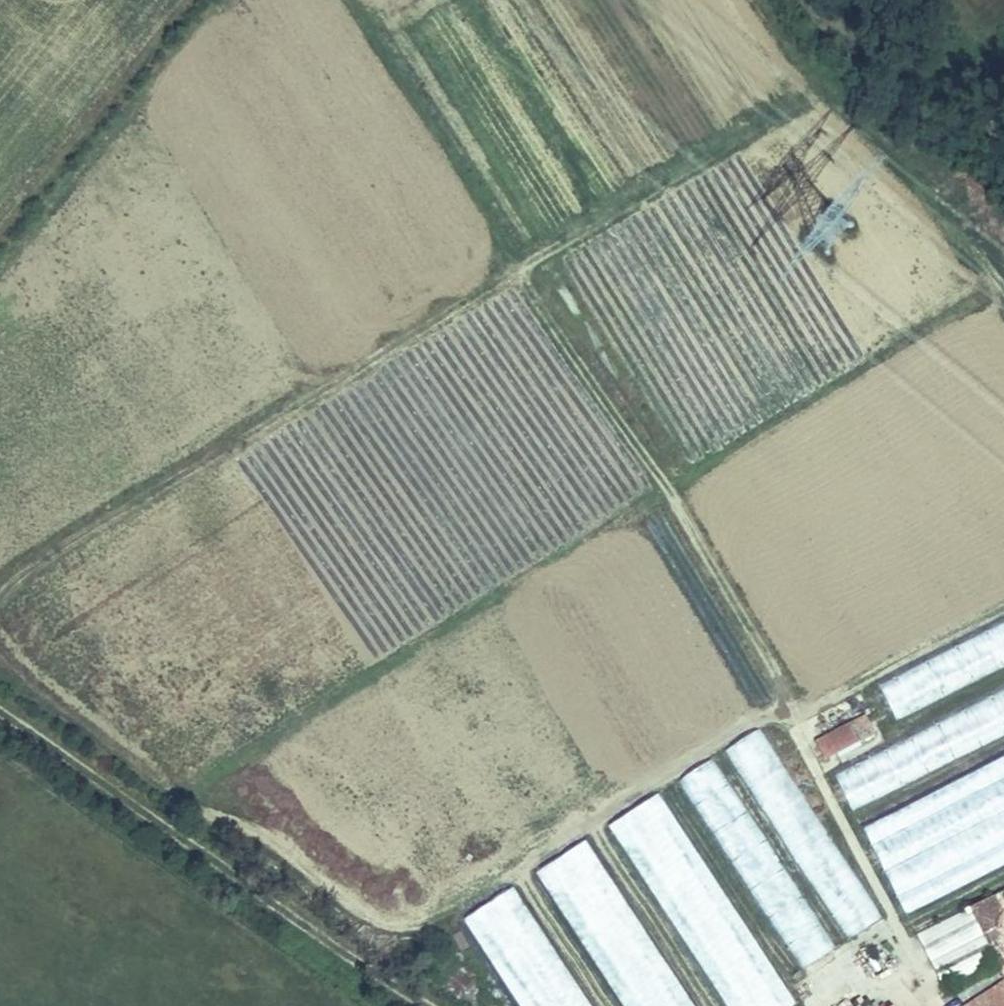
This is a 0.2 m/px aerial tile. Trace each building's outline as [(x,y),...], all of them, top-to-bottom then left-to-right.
[(850,812),(1003,745),(1003,619),(874,676),(893,718),(994,674),(1002,692),(831,767),(850,812)] [(824,762),(875,734),(863,711),(811,739),(824,762)] [(877,920),(763,725),(726,746),(840,941),(877,920)] [(678,777),(795,972),(832,950),(715,755),(678,777)] [(1003,862),(1003,755),(859,818),(898,908),(1003,862)] [(608,823),(721,1005),(792,1005),(660,792),(608,823)] [(536,870),(621,1005),(692,1005),(586,839),(536,870)] [(468,913),(522,1005),(589,1005),(518,883),(468,913)] [(938,982),(972,968),(968,960),(990,951),(971,906),(916,930),(938,982)] [(967,1005),(993,1005),(1003,1000),(996,988),(967,1005)] [(875,993),(860,1005),(887,1005),(875,993)]
